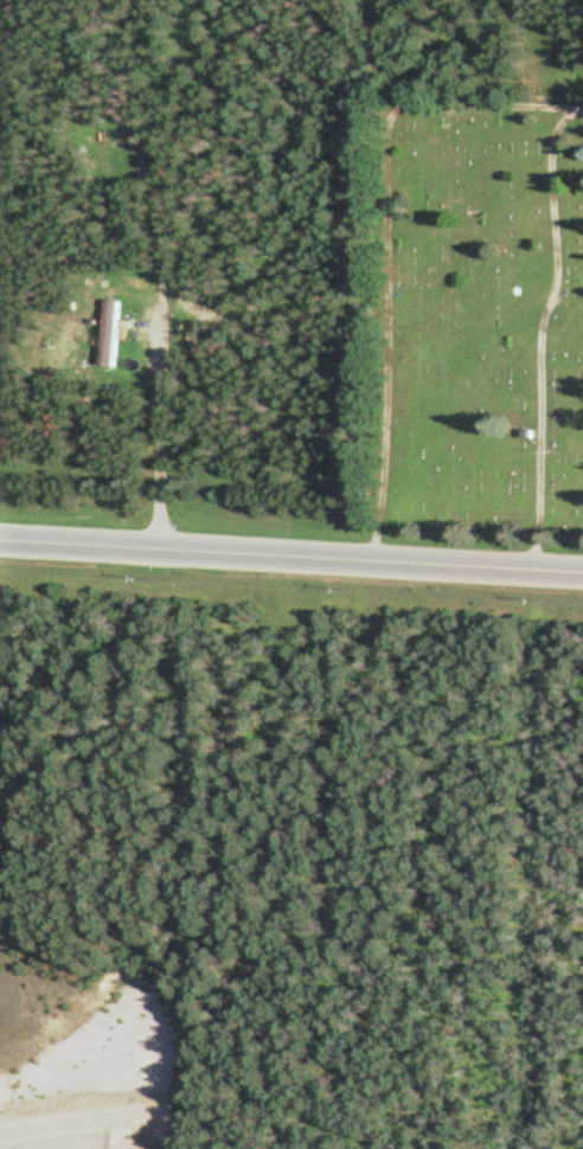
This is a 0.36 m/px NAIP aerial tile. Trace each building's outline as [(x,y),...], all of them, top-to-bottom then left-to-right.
[(140,152),(139,167),(158,168),(159,153),(140,152)] [(98,300),(96,366),(111,366),(113,301),(98,300)] [(56,310),(56,326),(71,326),(71,310),(56,310)] [(521,425),(521,437),(533,437),(533,426),(521,425)]
